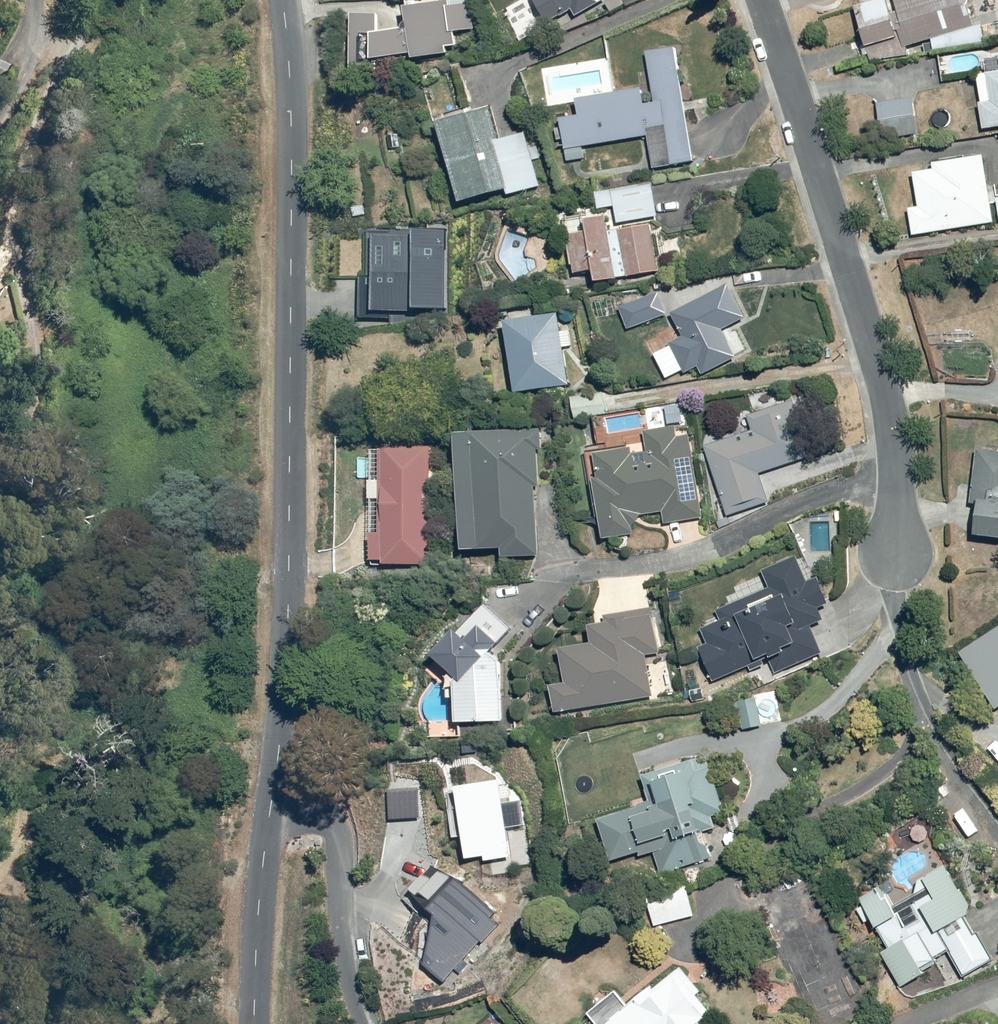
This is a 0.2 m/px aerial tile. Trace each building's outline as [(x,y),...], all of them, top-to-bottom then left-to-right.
[(407,8),(401,9),(405,32),(377,32),(377,15),(351,15),(350,72),(378,73),(378,61),(411,56),(412,62),(445,57),(443,47),(455,47),(451,35),(476,31),(471,2),(462,4),(461,0),(405,0),(407,8)] [(859,3),(853,5),(870,67),(874,67),(906,58),(902,44),(930,36),(934,52),(984,39),(979,23),(974,24),(971,14),(992,8),(990,0),(858,0),(859,3)] [(559,118),(565,150),(645,136),(651,170),(695,162),(674,47),(644,53),(653,102),(644,104),(641,82),(614,87),(615,92),(576,99),(579,115),(559,118)] [(940,55),(942,76),(976,72),(980,106),(982,129),(997,128),(997,49),(940,55)] [(540,159),(509,53),(454,70),(465,108),(460,109),(430,118),(455,203),(503,189),(505,196),(540,186),(532,161),(540,159)] [(932,98),(876,103),(880,139),(935,133),(932,98)] [(909,209),(912,235),(993,225),(985,159),(938,164),(938,169),(914,171),(918,208),(909,209)] [(615,207),(616,223),(655,219),(653,188),(595,193),(596,209),(615,207)] [(592,271),(594,282),(658,272),(650,225),(618,231),(618,233),(607,235),(604,217),(582,221),(584,230),(567,233),(574,274),(592,271)] [(413,236),(373,236),(373,277),(359,277),(359,318),(446,318),(446,229),(413,229),(413,236)] [(668,343),(683,372),(698,365),(702,375),(736,358),(722,330),(745,319),(727,283),(668,313),(681,337),(668,343)] [(619,308),(627,330),(663,316),(655,294),(619,308)] [(504,321),(515,391),(570,383),(559,313),(504,321)] [(569,396),(572,418),(607,413),(604,392),(569,396)] [(706,447),(728,513),(769,500),(760,474),(779,467),(769,436),(777,433),(769,409),(747,417),(752,431),(706,447)] [(591,481),(602,538),(631,532),(628,517),(660,511),(663,525),(705,517),(690,435),(677,438),(675,427),(643,433),(647,451),(631,454),(630,448),(594,455),(599,480),(591,481)] [(538,428),(453,432),(459,551),(501,549),(501,560),(538,558),(535,483),(541,483),(538,428)] [(433,445),(371,445),(370,562),(431,563),(433,445)] [(974,535),(997,538),(997,451),(976,448),(970,504),(977,504),(974,535)] [(699,646),(711,680),(768,659),(772,672),(820,654),(810,625),(822,620),(816,605),(825,602),(817,578),(808,582),(798,556),(764,569),(771,588),(719,607),(724,621),(702,629),(708,642),(699,646)] [(489,603),(433,654),(452,672),(452,724),(503,723),(502,662),(489,649),(512,627),(489,603)] [(550,687),(552,712),(653,697),(647,655),(657,654),(653,609),(606,613),(607,623),(591,624),(593,646),(560,649),(563,685),(550,687)] [(959,653),(997,709),(997,708),(997,626),(959,653)] [(734,707),(746,733),(779,716),(767,691),(734,707)] [(711,857),(704,830),(716,827),(712,815),(723,812),(712,771),(703,774),(699,759),(640,776),(644,789),(651,787),(658,814),(644,818),(659,872),(711,857)] [(499,780),(445,788),(453,840),(462,838),(466,860),(482,857),(483,860),(509,856),(505,828),(521,825),(518,802),(503,805),(499,780)] [(926,888),(894,908),(880,885),(858,898),(888,947),(881,951),(904,987),(925,974),(921,968),(947,952),(963,979),(994,960),(966,914),(974,909),(947,864),(921,880),(926,888)] [(422,907),(433,916),(423,966),(442,982),(494,923),(488,918),(493,912),(454,878),(439,867),(418,894),(427,900),(422,907)] [(647,894),(652,924),(692,918),(687,887),(647,894)] [(712,1017),(678,972),(654,991),(648,984),(625,1002),(615,989),(583,1013),(592,1023),(703,1023),(712,1017)] [(493,1013),(480,1023),(502,1023),(493,1013)]
